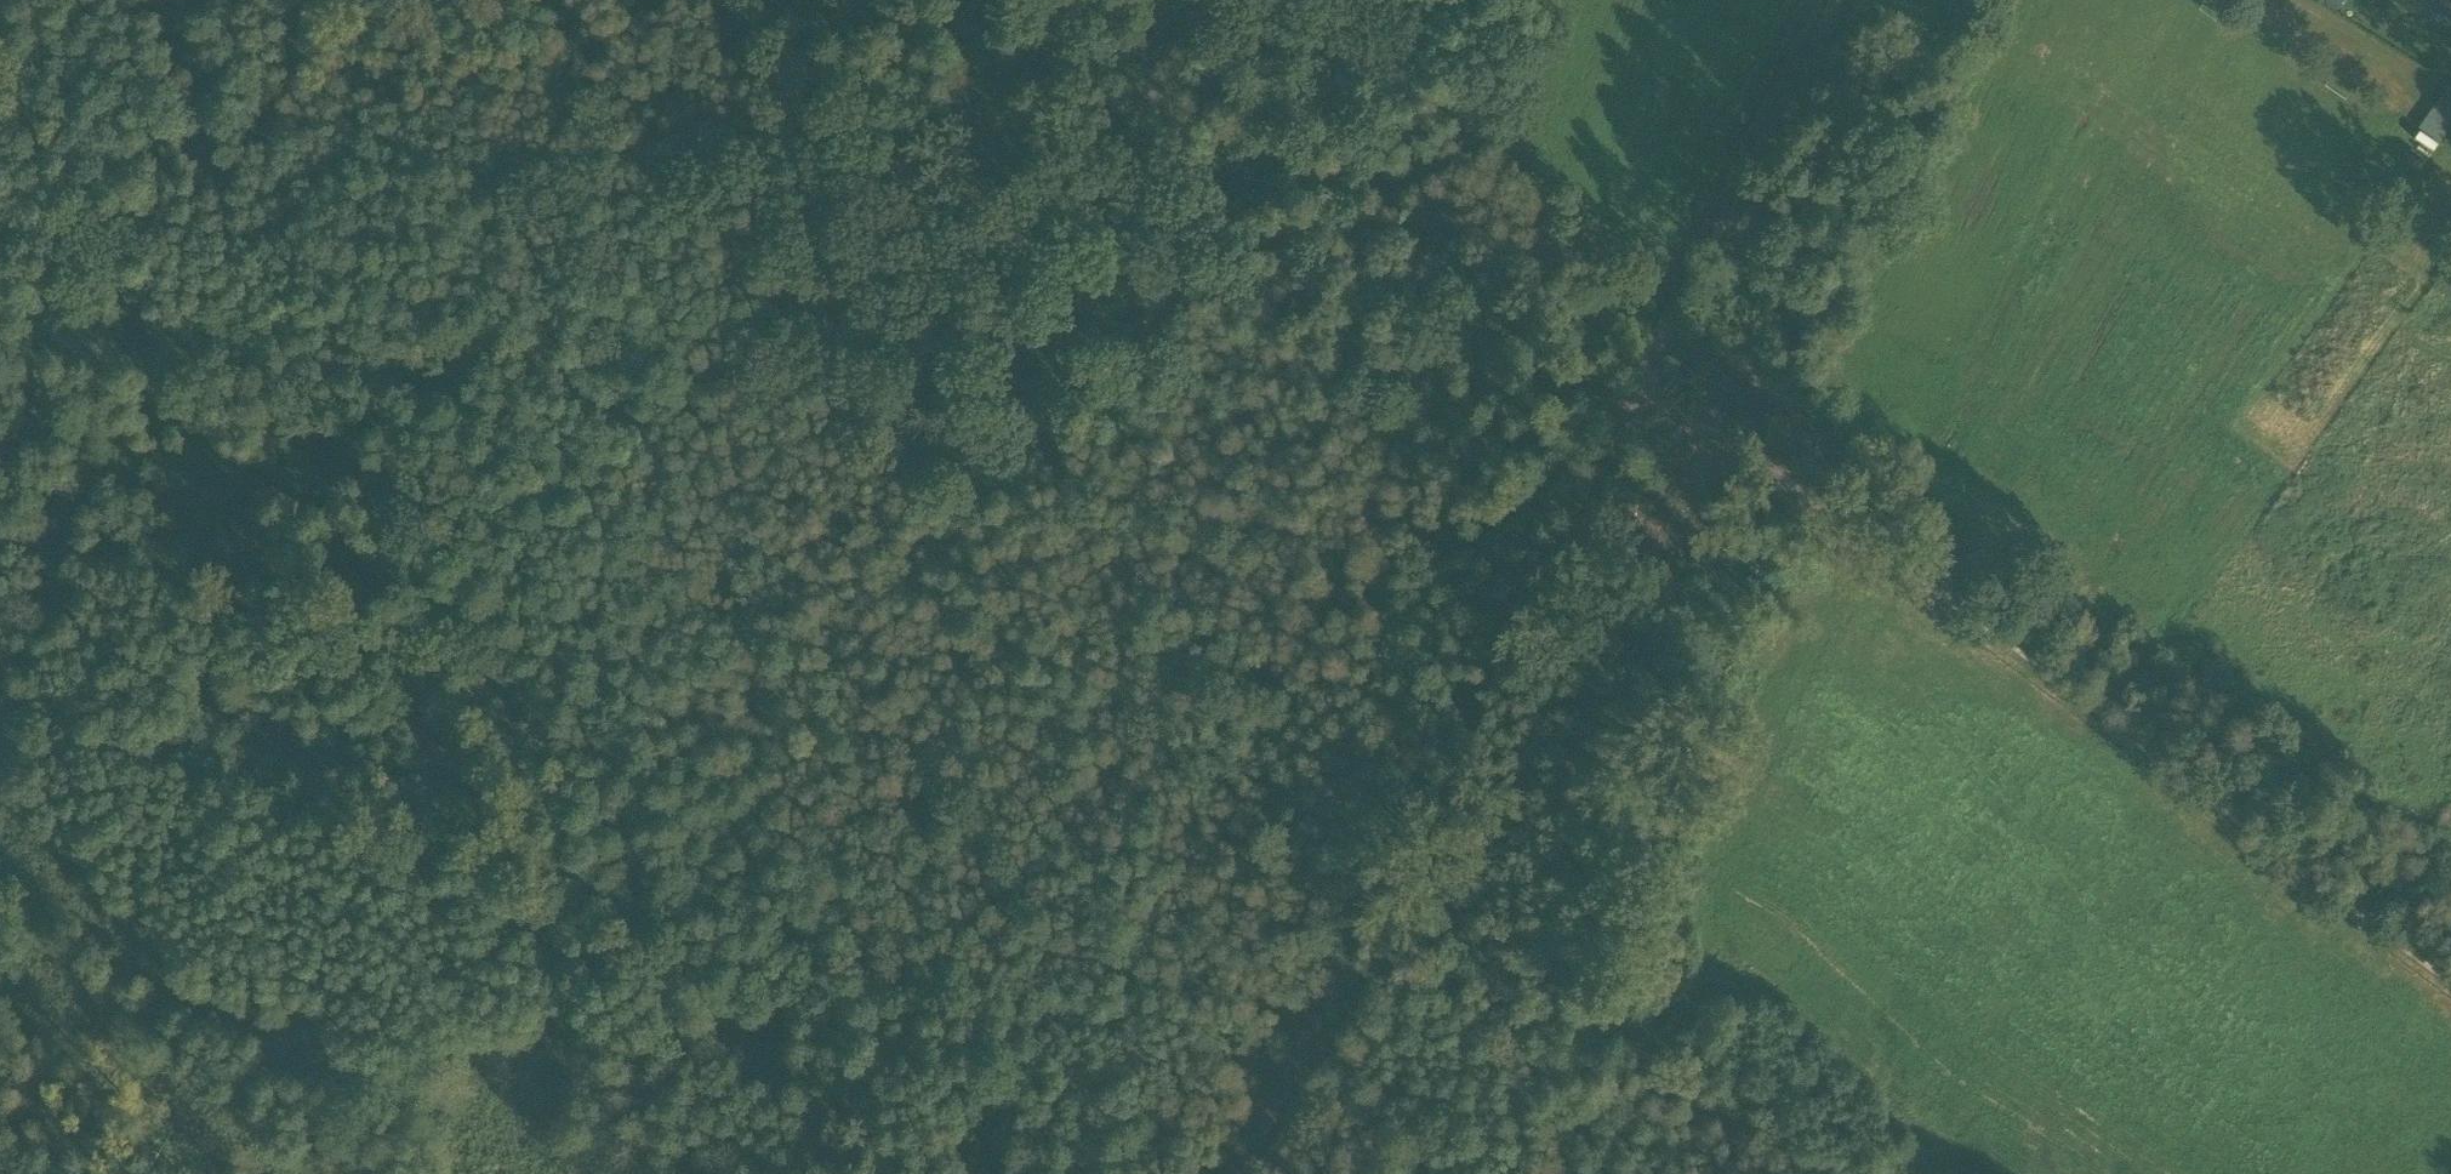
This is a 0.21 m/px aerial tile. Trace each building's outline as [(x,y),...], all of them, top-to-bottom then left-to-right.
[(2324,5),(2335,13),(2344,0),(2328,0),(2324,5)] [(2403,7),(2450,36),(2450,34),(2450,0),(2407,0),(2403,7)] [(2450,128),(2450,82),(2418,128),(2439,144),(2450,128)]
